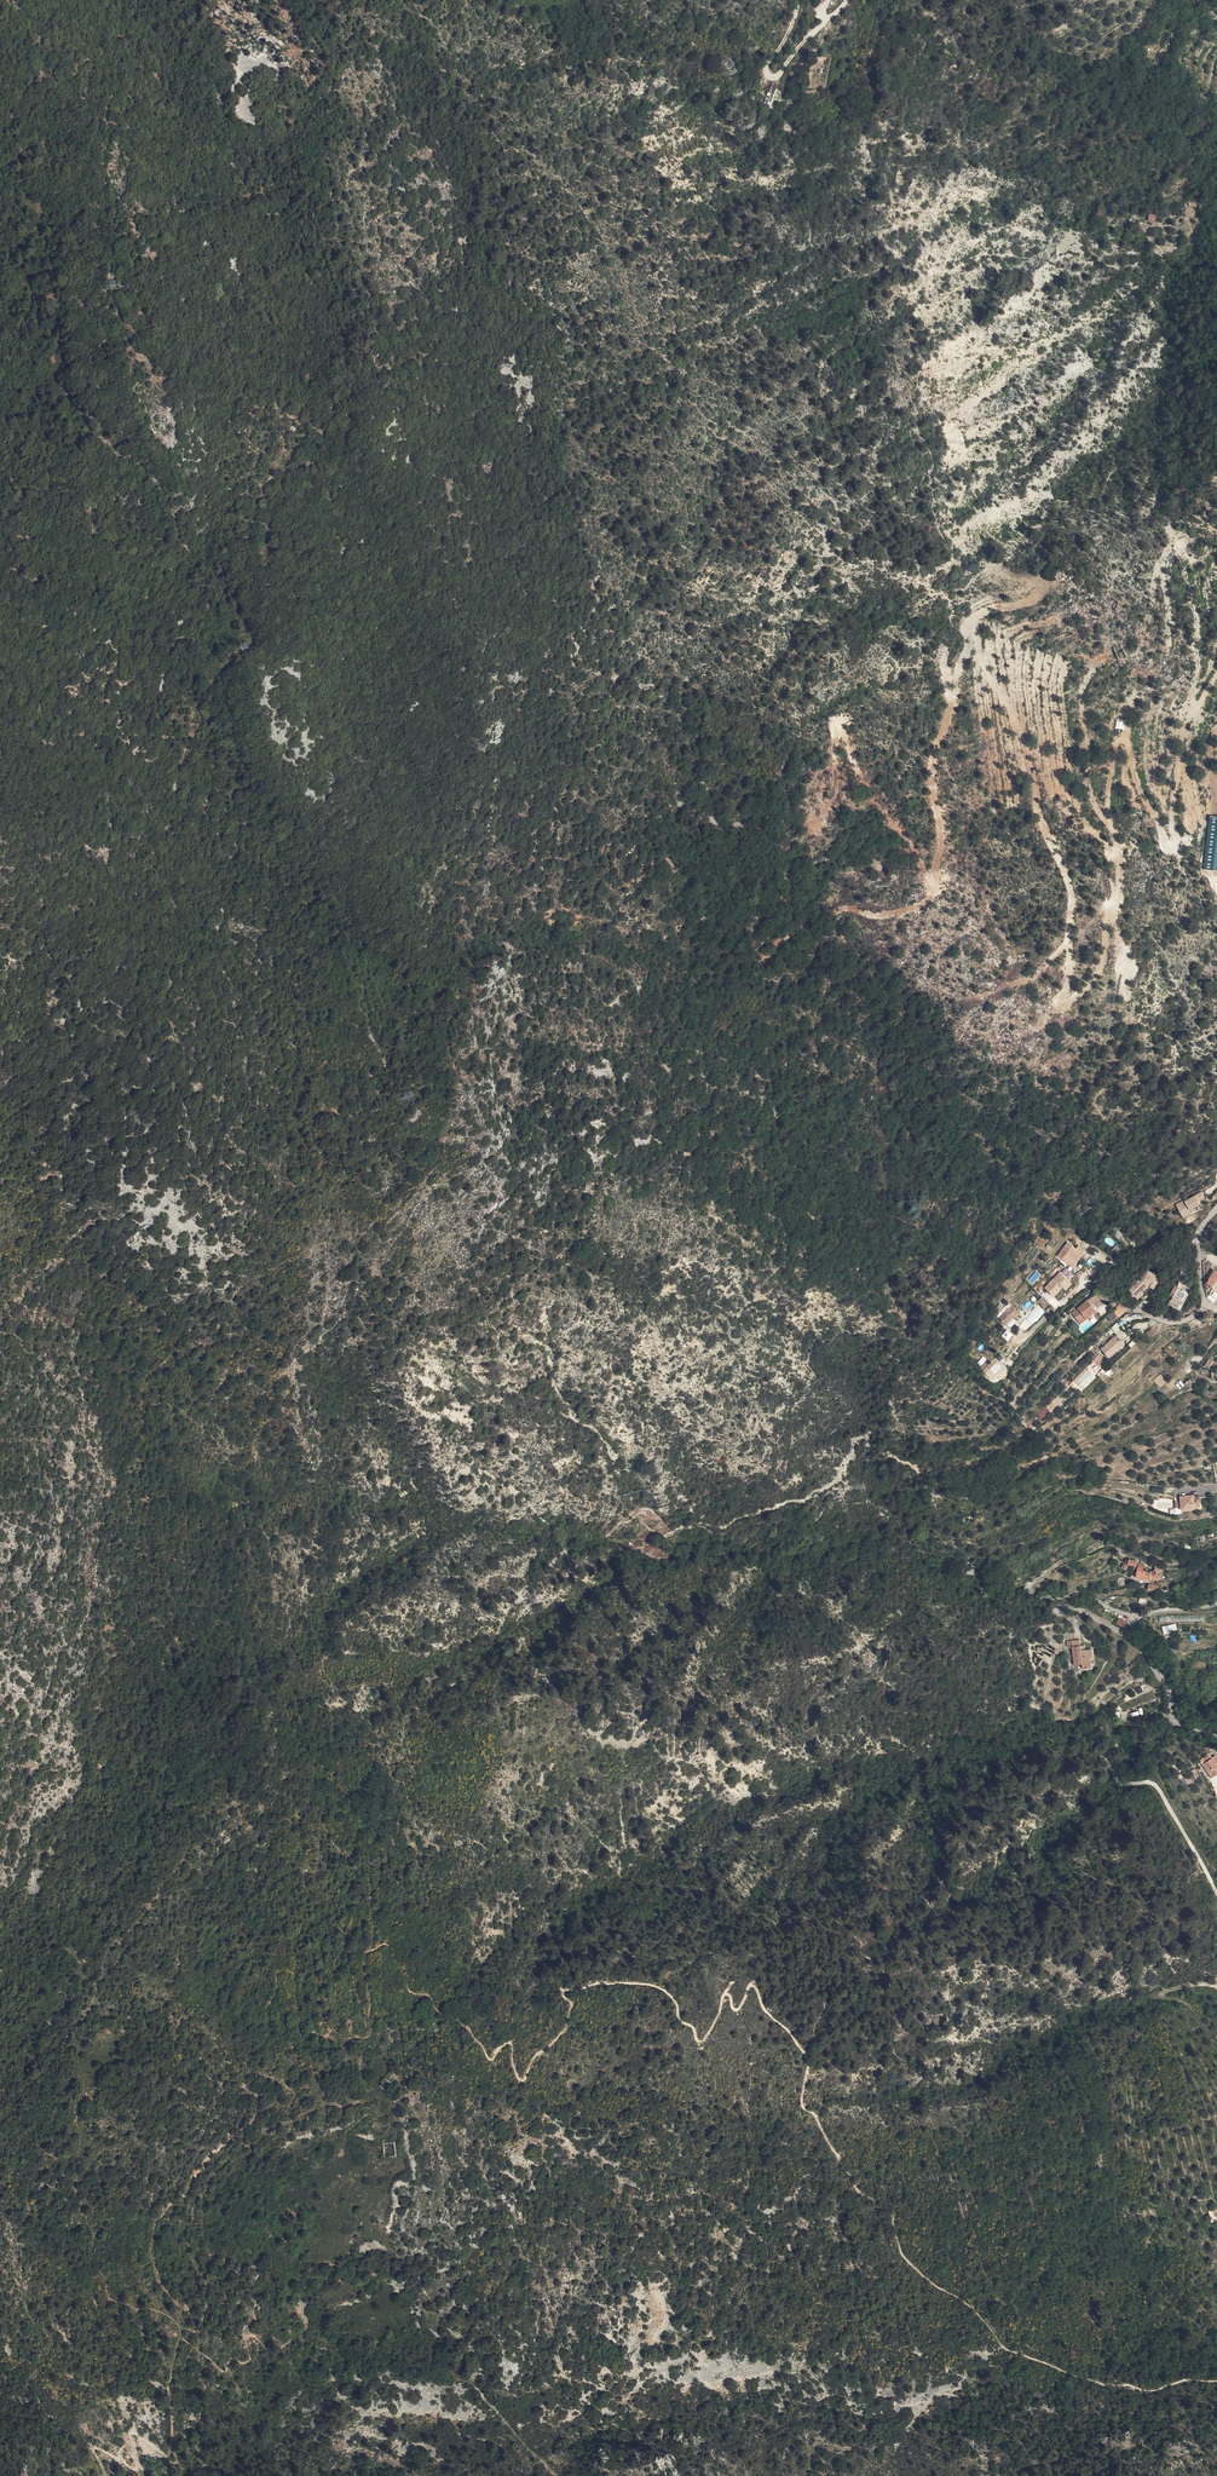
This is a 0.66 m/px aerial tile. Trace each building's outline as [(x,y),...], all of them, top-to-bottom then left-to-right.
[(1157,235),(1158,228),(1150,227),(1149,234),(1157,235)] [(1216,871),(1216,817),(1209,816),(1203,869),(1216,871)] [(1198,1201),(1205,1198),(1202,1192),(1176,1203),(1182,1217),(1190,1213),(1189,1210),(1200,1205),(1198,1201)] [(1076,1239),(1065,1251),(1078,1263),(1092,1247),(1086,1242),(1084,1245),(1076,1239)] [(1157,1279),(1160,1270),(1149,1266),(1145,1277),(1144,1276),(1134,1287),(1141,1293),(1148,1285),(1150,1286),(1157,1279)] [(1070,1289),(1079,1280),(1067,1268),(1052,1282),(1060,1291),(1066,1285),(1070,1289)] [(1165,1272),(1160,1270),(1157,1279),(1150,1286),(1148,1285),(1141,1293),(1144,1297),(1156,1283),(1160,1285),(1165,1272)] [(1188,1297),(1195,1279),(1184,1274),(1183,1279),(1181,1278),(1177,1288),(1180,1289),(1179,1293),(1188,1297)] [(1198,1280),(1195,1279),(1188,1297),(1179,1293),(1180,1289),(1177,1288),(1174,1295),(1189,1302),(1198,1280)] [(1101,1291),(1096,1295),(1101,1302),(1105,1298),(1101,1291)] [(1101,1302),(1096,1295),(1079,1308),(1088,1319),(1099,1310),(1098,1308),(1103,1305),(1101,1302)] [(1003,1311),(1010,1319),(1020,1305),(1022,1303),(1019,1299),(1009,1308),(1006,1305),(1003,1311)] [(1020,1305),(1010,1319),(1018,1312),(1020,1313),(1026,1307),(1022,1303),(1020,1305)] [(1123,1316),(1134,1306),(1128,1303),(1119,1310),(1121,1314),(1123,1316)] [(1107,1346),(1115,1355),(1132,1340),(1130,1337),(1135,1332),(1128,1324),(1103,1346),(1105,1348),(1107,1346)] [(1002,1336),(1007,1340),(1012,1335),(1007,1331),(1002,1336)] [(1002,1354),(991,1363),(996,1368),(999,1365),(1002,1370),(1010,1363),(1002,1354)] [(1212,1358),(1208,1366),(1215,1370),(1216,1366),(1216,1361),(1212,1358)] [(1159,1382),(1162,1386),(1168,1380),(1165,1377),(1159,1382)] [(1168,1380),(1162,1386),(1166,1390),(1172,1384),(1168,1380)] [(1067,1400),(1062,1395),(1050,1405),(1054,1410),(1067,1400)] [(1047,1408),(1036,1414),(1039,1419),(1050,1414),(1047,1408)] [(1181,1509),(1186,1509),(1199,1508),(1199,1500),(1194,1500),(1193,1495),(1180,1496),(1180,1500),(1176,1500),(1176,1507),(1181,1507),(1181,1509)] [(1155,1572),(1149,1571),(1147,1570),(1143,1569),(1140,1569),(1140,1571),(1142,1572),(1142,1577),(1154,1579),(1156,1580),(1157,1579),(1164,1580),(1165,1573),(1161,1572),(1156,1572),(1155,1572)] [(1119,1626),(1128,1630),(1130,1624),(1121,1620),(1119,1626)] [(1176,1623),(1162,1626),(1164,1634),(1177,1631),(1176,1623)] [(1086,1657),(1085,1653),(1083,1647),(1071,1649),(1073,1656),(1077,1656),(1081,1672),(1089,1670),(1090,1675),(1098,1673),(1096,1663),(1098,1662),(1096,1655),(1089,1657),(1086,1657)] [(1208,1757),(1212,1763),(1216,1759),(1213,1755),(1208,1757)] [(1204,1761),(1207,1766),(1212,1763),(1208,1757),(1204,1761)] [(1214,1777),(1216,1775),(1216,1774),(1215,1772),(1216,1770),(1216,1760),(1216,1759),(1212,1763),(1207,1766),(1214,1777)] [(1200,1772),(1197,1774),(1203,1783),(1205,1780),(1200,1772)] [(379,2086),(386,2091),(397,2076),(391,2070),(379,2086)]
